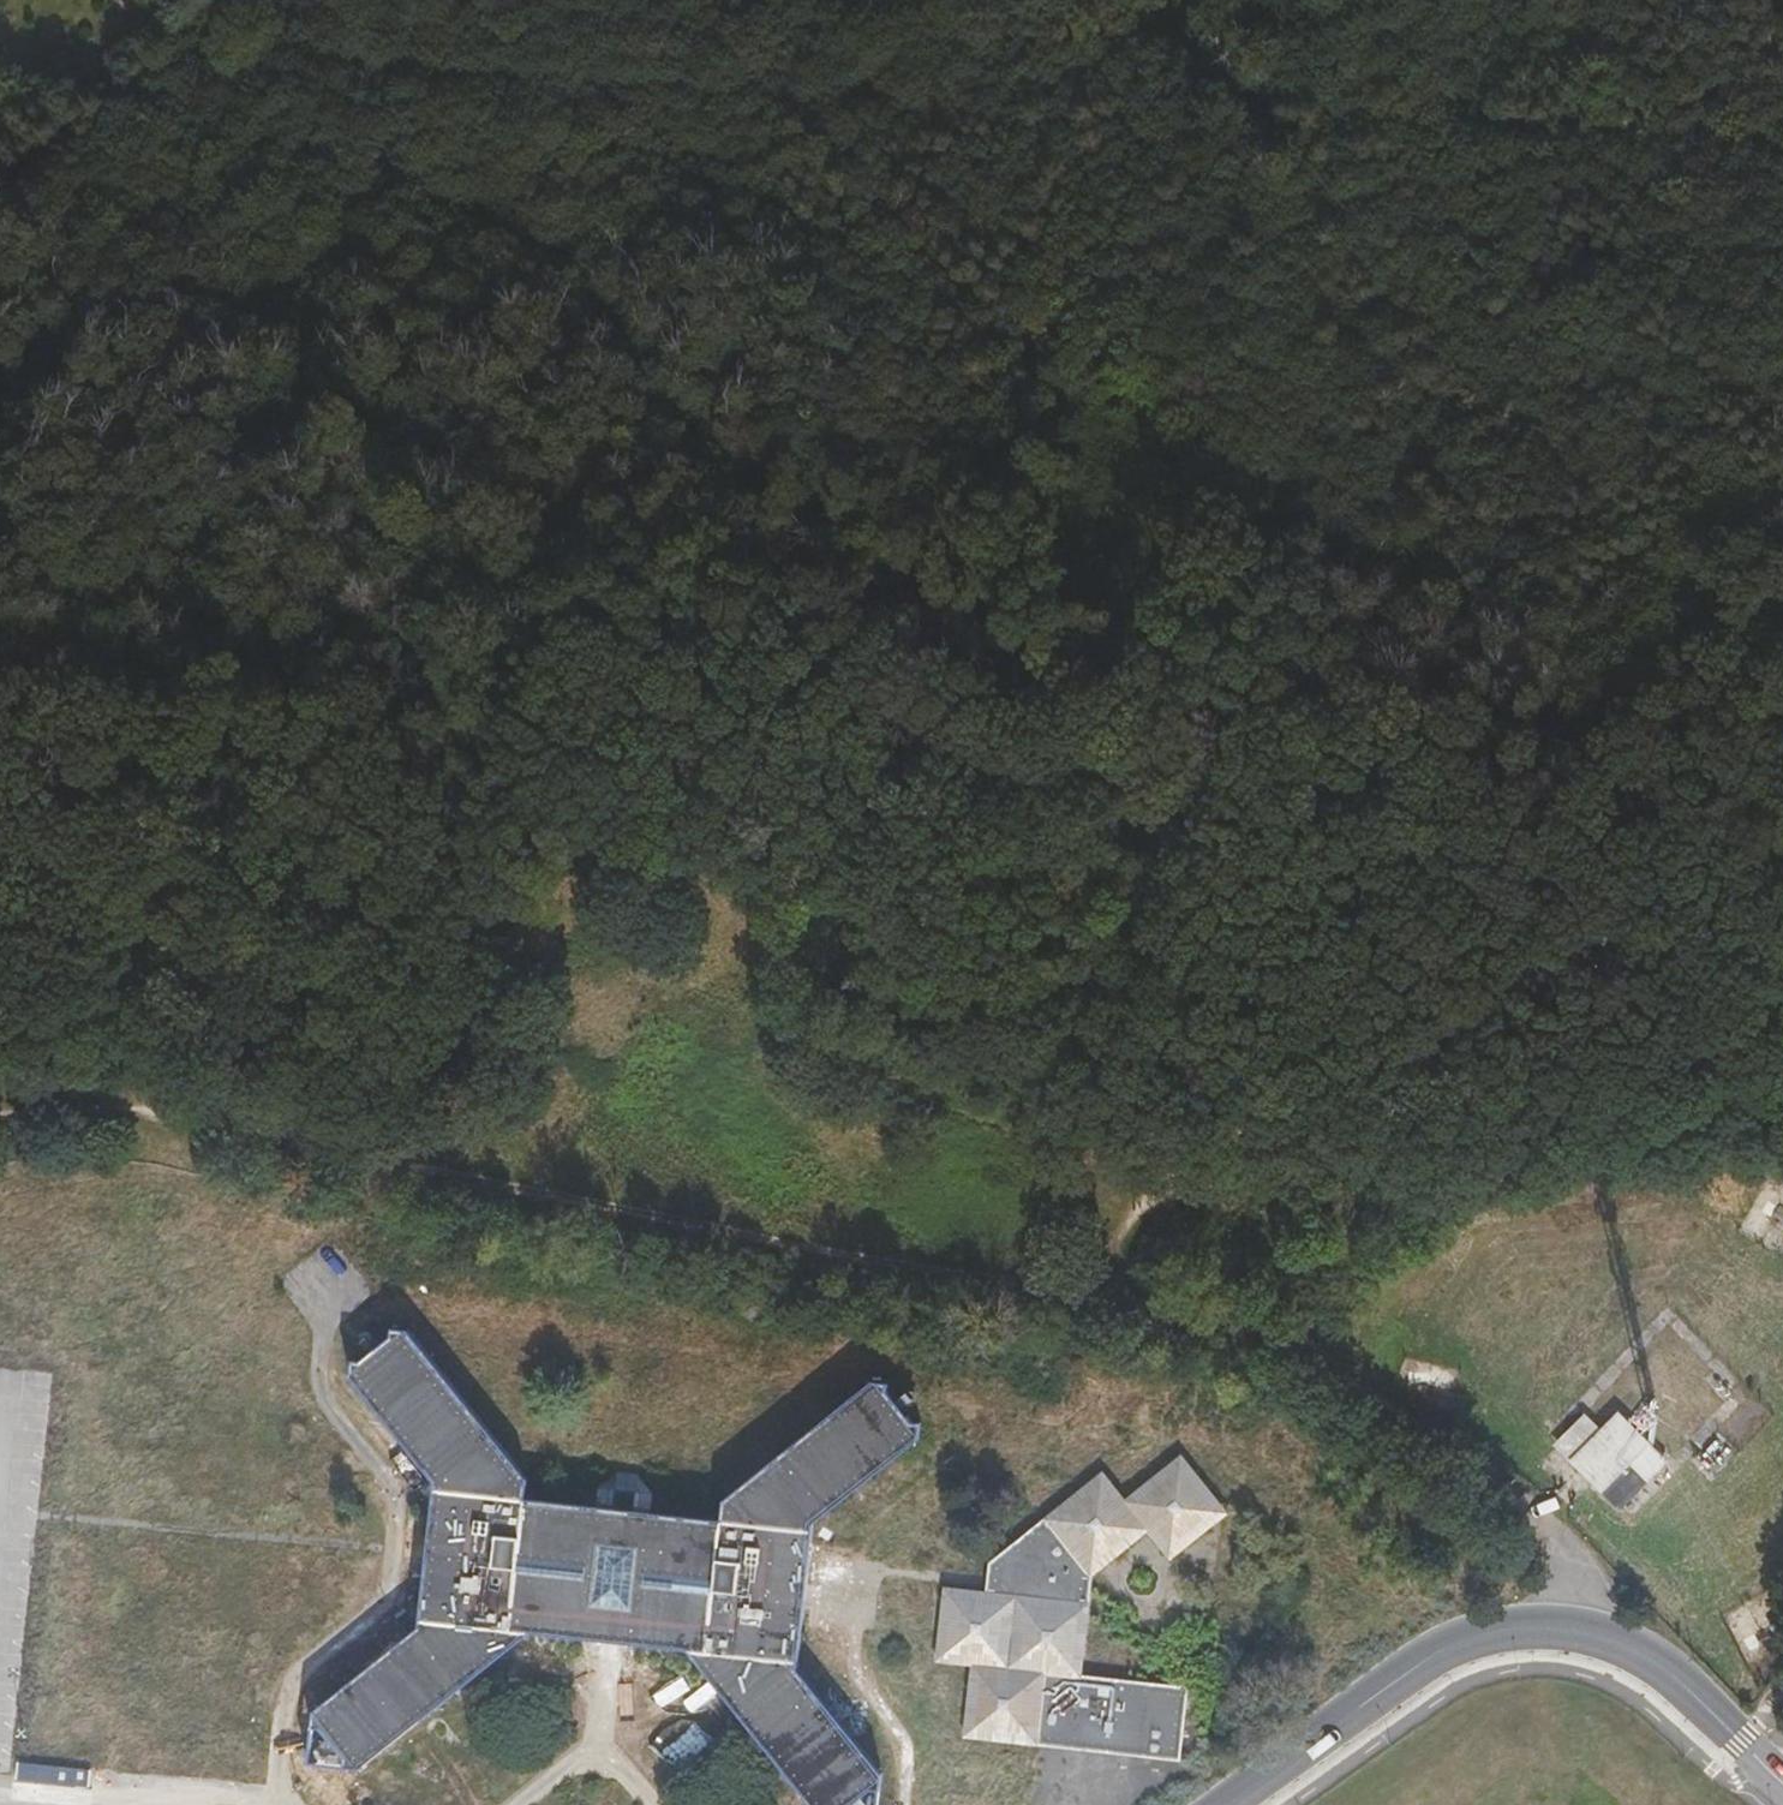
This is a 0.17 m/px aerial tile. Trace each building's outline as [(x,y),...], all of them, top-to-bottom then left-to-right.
[(407,1330),(393,1329),(392,1339),(363,1362),(354,1362),(352,1376),(437,1483),(428,1556),(419,1627),(316,1710),(313,1726),(322,1728),(346,1757),(346,1766),(363,1768),(509,1650),(511,1632),(551,1636),(583,1639),(592,1631),(627,1635),(633,1643),(709,1652),(706,1672),(812,1804),(851,1804),(872,1787),(879,1789),(883,1772),(798,1670),(814,1523),(919,1440),(920,1424),(912,1424),(887,1393),(889,1384),(873,1381),(724,1500),(722,1520),(652,1512),(653,1493),(643,1478),(617,1474),(599,1488),(597,1508),(526,1500),(529,1480),(407,1330)] [(1607,1466),(1632,1444),(1606,1415),(1590,1431),(1573,1414),(1545,1440),(1605,1508),(1626,1488),(1607,1466)] [(970,1664),(964,1737),(1183,1756),(1189,1683),(1085,1674),(1094,1573),(1151,1532),(1170,1558),(1231,1514),(1186,1451),(1125,1495),(1107,1471),(992,1554),(989,1589),(943,1585),(936,1661),(970,1664)]
